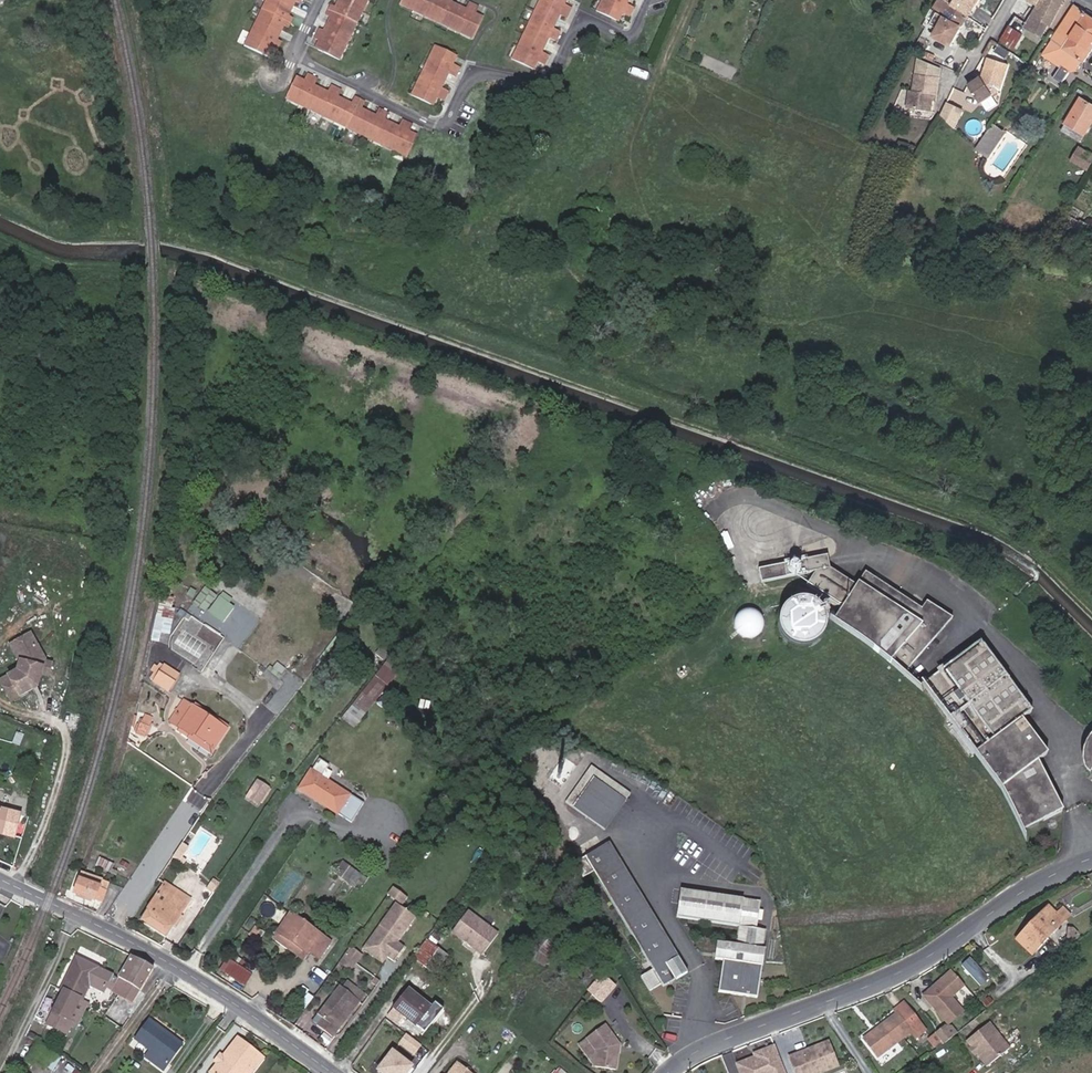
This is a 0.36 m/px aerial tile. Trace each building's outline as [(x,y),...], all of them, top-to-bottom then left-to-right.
[(276,52),(281,43),(276,41),(283,25),(288,28),(293,18),(288,16),(295,1),(300,3),(301,0),(268,0),(247,46),(269,57),(272,50),(276,52)] [(365,0),(337,0),(334,7),(330,5),(325,15),(329,17),(322,32),(318,29),(313,39),(318,41),(314,48),(337,59),(365,0)] [(400,2),(473,37),(482,17),(475,13),(478,7),(469,3),(466,9),(451,3),(452,0),(401,0),(400,2)] [(513,60),(533,70),(537,62),(543,64),(548,55),(542,52),(548,38),(555,42),(560,33),(553,29),(560,15),(566,18),(571,8),(564,5),(567,0),(541,0),(513,60)] [(598,12),(619,22),(623,14),(628,17),(632,8),(627,5),(629,0),(604,0),(598,12)] [(953,7),(942,0),(939,0),(932,10),(938,13),(946,17),(953,7)] [(975,5),(966,0),(957,0),(953,7),(967,17),(975,5)] [(1023,27),(1042,37),(1048,24),(1051,25),(1064,0),(1029,0),(1037,5),(1026,23),(1023,27)] [(1046,53),(1072,69),(1078,59),(1084,62),(1091,49),(1091,18),(1075,6),(1053,38),(1054,39),(1046,53)] [(952,38),(957,32),(967,17),(953,7),(946,17),(938,13),(931,25),(952,38)] [(1023,27),(1026,23),(1015,16),(1009,26),(1019,33),(1023,27)] [(1019,33),(1009,26),(1001,38),(1015,48),(1023,35),(1019,33)] [(1007,59),(1011,52),(998,44),(994,52),(1007,59)] [(456,57),(436,47),(412,96),(433,107),(437,98),(444,101),(447,92),(441,89),(448,75),(455,77),(459,68),(453,65),(456,57)] [(1072,69),(1046,53),(1043,56),(1069,73),(1072,69)] [(939,78),(941,68),(918,57),(917,75),(939,78)] [(1009,64),(989,58),(986,69),(989,69),(987,75),(971,86),(982,102),(983,101),(993,95),(1000,90),(1009,64)] [(1077,73),(1084,62),(1078,59),(1072,69),(1077,73)] [(296,77),(286,98),(406,156),(416,136),(409,132),(412,125),(402,120),(398,127),(385,120),(388,113),(379,109),(376,116),(361,109),(364,102),(354,97),(351,103),(337,97),(340,91),(330,86),(327,92),(313,85),(316,79),(307,74),(304,81),(296,77)] [(932,111),(933,101),(934,94),(937,95),(939,78),(917,75),(915,92),(912,91),(909,108),(932,111)] [(989,110),(999,104),(993,95),(983,101),(989,110)] [(1081,98),(1062,131),(1081,142),(1091,123),(1091,105),(1081,98)] [(957,108),(947,104),(942,116),(951,124),(957,109),(957,108)] [(955,128),(962,110),(957,108),(957,109),(951,124),(955,128)] [(993,124),(976,149),(983,154),(990,158),(1006,133),(993,124)] [(543,145),(538,153),(543,156),(548,148),(543,145)] [(1072,161),(1088,170),(1091,162),(1091,155),(1081,148),(1072,161)] [(1076,233),(1083,221),(1076,217),(1069,229),(1076,233)] [(270,503),(276,494),(269,491),(264,500),(270,503)] [(332,536),(324,525),(318,529),(326,540),(332,536)] [(320,543),(312,533),(308,535),(316,546),(320,543)] [(827,556),(758,569),(761,582),(816,572),(806,585),(840,609),(832,621),(859,638),(872,647),(904,674),(952,618),(927,602),(922,609),(865,573),(856,586),(829,569),(827,556)] [(196,605),(211,610),(217,592),(202,587),(196,605)] [(160,601),(167,602),(168,593),(160,592),(159,600),(160,601)] [(224,623),(238,606),(223,593),(208,610),(224,623)] [(796,602),(793,603),(791,604),(789,605),(784,610),(783,613),(781,617),(780,622),(780,627),(782,635),(784,638),(787,641),(791,644),(795,646),(802,647),(809,647),(815,645),(817,643),(821,639),(824,635),(826,629),(827,624),(826,621),(825,616),(822,611),(821,609),(818,605),(813,603),(810,601),(807,601),(801,600),(796,602)] [(157,620),(162,621),(169,622),(172,602),(167,602),(160,601),(157,620)] [(159,642),(162,621),(157,620),(155,620),(151,641),(159,642)] [(0,683),(0,684),(10,703),(36,688),(38,676),(41,663),(41,662),(28,637),(8,647),(16,662),(14,673),(0,683)] [(387,656),(391,650),(383,643),(378,650),(387,656)] [(1001,789),(1022,832),(1062,811),(1037,762),(1047,754),(1021,719),(1031,712),(980,643),(923,684),(1001,789)] [(395,653),(345,719),(357,729),(407,663),(395,653)] [(280,662),(265,671),(271,681),(286,672),(280,662)] [(57,667),(41,663),(38,676),(55,679),(57,667)] [(168,691),(178,675),(160,664),(157,667),(154,665),(151,671),(154,673),(150,679),(168,691)] [(170,722),(191,737),(192,734),(213,749),(226,730),(183,702),(170,722)] [(149,725),(152,719),(144,716),(142,722),(140,721),(137,729),(135,728),(132,734),(144,739),(148,730),(146,730),(148,725),(149,725)] [(192,734),(191,737),(189,740),(210,753),(213,749),(192,734)] [(629,794),(590,766),(565,801),(573,807),(593,778),(625,800),(629,794)] [(310,772),(299,789),(350,823),(363,804),(349,795),(348,796),(310,772)] [(604,829),(625,800),(593,778),(573,807),(604,829)] [(270,788),(258,780),(246,799),(258,806),(262,801),(270,788)] [(263,802),(271,788),(270,788),(262,801),(263,802)] [(3,834),(4,828),(8,812),(0,810),(0,833),(3,834)] [(22,838),(23,833),(4,828),(3,834),(22,838)] [(515,831),(506,842),(516,850),(525,839),(515,831)] [(687,972),(608,844),(573,865),(582,879),(593,872),(654,970),(642,977),(650,991),(662,984),(664,987),(687,972)] [(108,866),(96,861),(93,868),(105,874),(108,866)] [(337,875),(356,889),(359,885),(365,889),(370,881),(345,864),(337,875)] [(89,875),(84,873),(81,872),(72,896),(94,904),(94,902),(102,904),(106,892),(99,889),(100,887),(87,882),(89,875)] [(102,881),(89,875),(87,882),(100,887),(102,881)] [(211,891),(217,882),(212,879),(209,884),(208,883),(205,888),(211,891)] [(189,898),(164,883),(160,888),(185,904),(189,898)] [(185,904),(160,888),(140,921),(164,937),(172,926),(174,922),(178,916),(185,904)] [(404,896),(392,888),(388,893),(400,902),(404,896)] [(756,931),(760,902),(680,890),(676,917),(739,927),(736,946),(725,944),(723,960),(718,992),(757,998),(766,932),(756,931)] [(1017,938),(1034,955),(1074,914),(1064,905),(1060,911),(1052,903),(1017,938)] [(387,929),(379,940),(381,950),(392,958),(398,963),(409,949),(402,944),(420,919),(401,905),(384,927),(387,929)] [(481,956),(497,935),(468,911),(451,932),(481,956)] [(278,932),(306,953),(308,951),(319,958),(329,943),(290,915),(278,932)] [(174,927),(180,918),(178,916),(174,922),(172,926),(174,927)] [(584,934),(572,916),(564,923),(575,940),(584,934)] [(387,929),(384,927),(367,950),(387,964),(392,958),(381,950),(379,940),(387,929)] [(264,937),(257,932),(253,938),(260,943),(264,937)] [(302,959),(306,953),(278,932),(273,938),(302,959)] [(538,953),(556,967),(571,947),(553,933),(538,953)] [(447,955),(427,940),(414,957),(435,972),(447,955)] [(723,960),(725,944),(717,943),(715,959),(723,960)] [(360,955),(349,947),(344,954),(343,955),(354,963),(360,955)] [(354,963),(343,955),(341,958),(339,961),(350,969),(354,963)] [(154,967),(130,956),(117,980),(138,994),(154,967)] [(235,956),(231,962),(256,977),(260,971),(235,956)] [(990,979),(974,956),(965,963),(981,985),(990,979)] [(102,994),(111,976),(76,960),(60,992),(61,993),(45,1027),(66,1037),(71,1028),(74,1029),(83,1011),(75,1007),(78,1001),(81,1002),(88,987),(102,994)] [(599,967),(592,960),(589,963),(597,970),(599,967)] [(256,977),(231,962),(225,972),(249,988),(256,977)] [(968,985),(956,969),(942,980),(941,984),(936,988),(934,985),(927,991),(949,1021),(965,1010),(954,995),(968,985)] [(600,996),(613,982),(602,972),(589,987),(600,996)] [(360,1001),(367,992),(349,979),(343,987),(360,1001)] [(138,994),(117,980),(109,993),(132,1006),(138,994)] [(332,1037),(360,1001),(343,987),(340,985),(328,1000),(330,1003),(327,1006),(325,1004),(317,1014),(322,1018),(316,1025),(332,1037)] [(430,1009),(407,990),(391,1009),(393,1011),(388,1017),(398,1025),(400,1022),(403,1018),(406,1021),(420,1032),(427,1037),(447,1011),(436,1002),(430,1009)] [(926,1031),(904,1001),(894,1008),(898,1013),(865,1038),(878,1054),(910,1030),(916,1038),(926,1031)] [(180,1047),(149,1023),(135,1042),(149,1053),(145,1059),(162,1071),(180,1047)] [(937,1030),(946,1042),(957,1032),(951,1024),(946,1023),(937,1030)] [(1008,1046),(989,1023),(966,1041),(972,1048),(973,1047),(978,1052),(981,1056),(980,1057),(986,1065),(1008,1046)] [(618,1045),(604,1025),(585,1038),(594,1051),(592,1067),(614,1070),(617,1053),(614,1053),(615,1047),(618,1045)] [(936,1029),(928,1035),(938,1048),(946,1042),(937,1030),(936,1029)] [(398,1042),(412,1054),(419,1045),(405,1033),(398,1042)] [(938,1048),(928,1035),(926,1037),(936,1050),(938,1048)] [(787,1056),(795,1072),(800,1072),(809,1069),(811,1072),(813,1072),(839,1061),(828,1038),(806,1048),(808,1051),(801,1054),(800,1051),(787,1056)] [(239,1043),(236,1040),(223,1058),(224,1061),(221,1065),(217,1065),(211,1072),(217,1072),(239,1043)] [(253,1072),(254,1072),(264,1061),(239,1043),(217,1072),(245,1072),(248,1069),(253,1072)] [(409,1064),(385,1047),(369,1069),(375,1072),(402,1072),(409,1064)] [(971,1058),(978,1052),(973,1047),(972,1048),(966,1052),(971,1058)] [(772,1048),(758,1054),(760,1057),(753,1060),(752,1057),(734,1065),(737,1072),(783,1072),(772,1048)] [(224,1061),(223,1058),(221,1056),(216,1064),(217,1065),(221,1065),(224,1061)]
